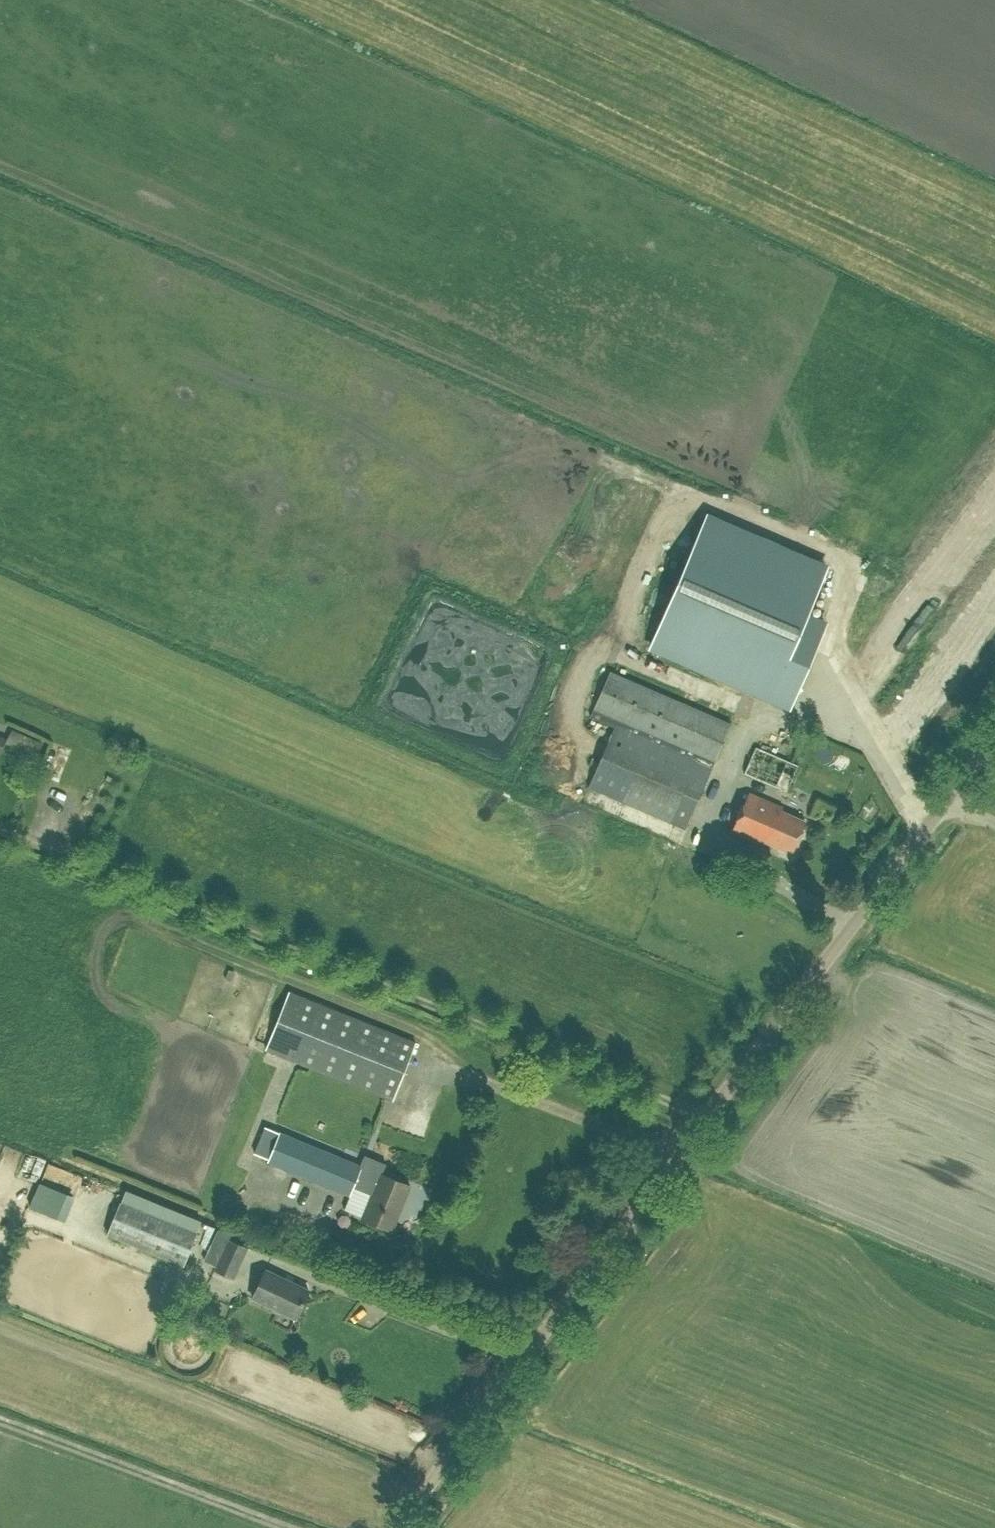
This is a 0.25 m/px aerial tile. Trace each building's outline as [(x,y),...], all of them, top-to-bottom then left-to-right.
[(795,658),(831,559),(705,513),(652,655),(795,707),(811,664),(795,658)] [(732,724),(612,672),(595,710),(619,721),(590,788),(686,830),(732,724)] [(43,741),(14,730),(8,745),(37,756),(43,741)] [(799,765),(757,747),(745,774),(787,793),(799,765)] [(783,810),(749,794),(732,832),(754,842),(756,838),(791,853),(804,824),(781,814),(783,810)] [(414,1044),(286,994),(264,1051),(391,1101),(414,1044)] [(425,1115),(436,1119),(441,1103),(430,1100),(425,1115)] [(361,1167),(266,1129),(255,1154),(268,1159),(267,1163),(349,1196),(352,1188),(370,1196),(361,1219),(390,1231),(409,1186),(379,1174),(378,1178),(359,1171),(361,1167)] [(35,1206),(63,1216),(70,1192),(43,1183),(35,1206)] [(203,1221),(152,1200),(147,1212),(122,1202),(108,1235),(184,1267),(203,1221)] [(231,1235),(218,1229),(202,1261),(216,1267),(214,1271),(233,1280),(248,1248),(229,1239),(231,1235)] [(306,1293),(264,1274),(252,1298),(295,1318),(306,1293)]
